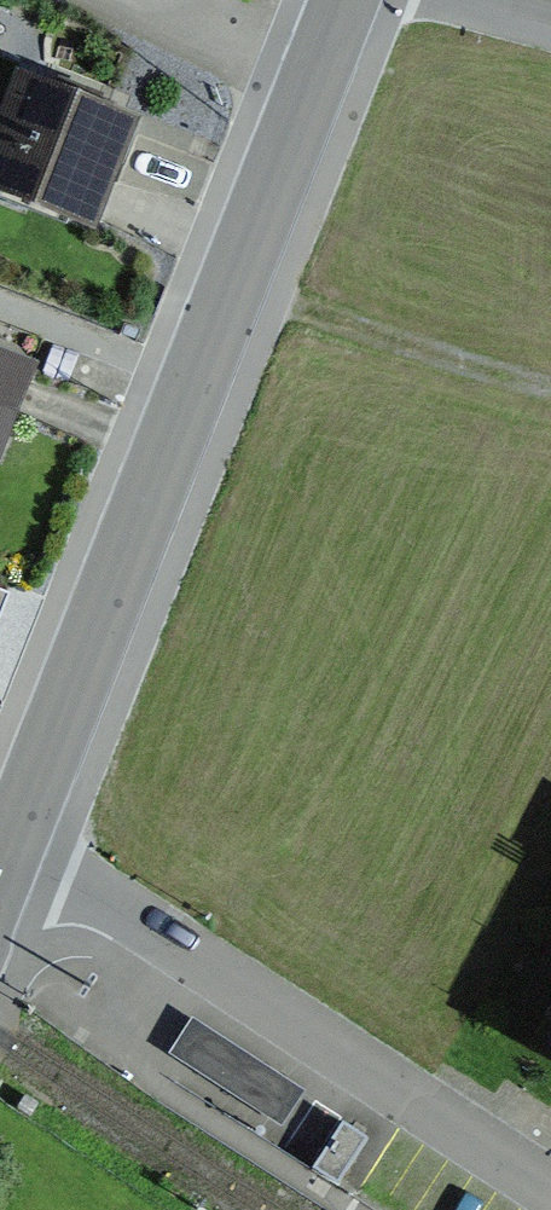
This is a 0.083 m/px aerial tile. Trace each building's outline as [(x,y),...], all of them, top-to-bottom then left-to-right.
[(16,86),(0,122),(0,214),(81,250),(131,135),(16,86)] [(0,367),(0,479),(37,381),(0,367)] [(0,606),(0,634),(10,610),(0,606)]
